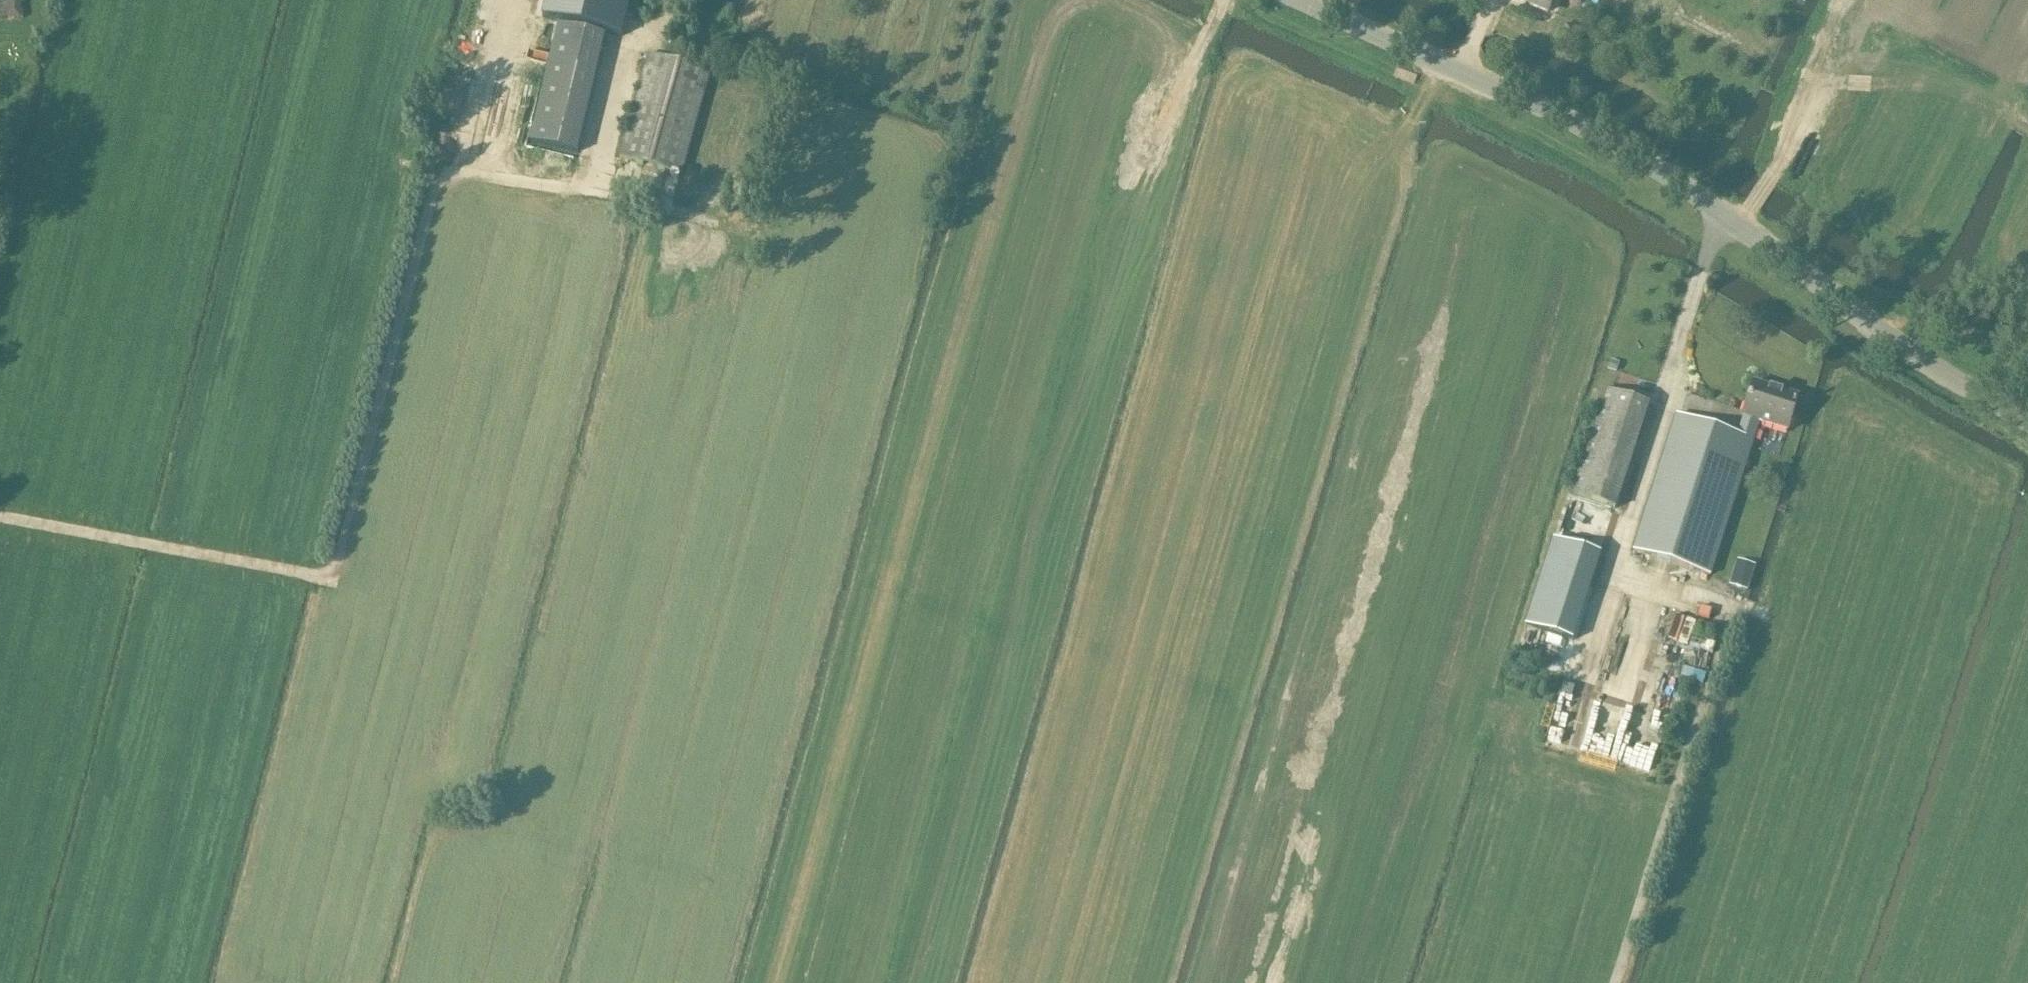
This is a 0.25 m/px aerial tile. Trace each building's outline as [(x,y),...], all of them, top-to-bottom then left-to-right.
[(542,19),(621,37),(630,0),(547,0),(542,19)] [(1548,13),(1553,0),(1516,0),(1548,13)] [(558,26),(530,143),(577,154),(604,37),(558,26)] [(1574,28),(1569,38),(1579,42),(1584,32),(1574,28)] [(681,176),(710,73),(648,56),(620,159),(681,176)] [(1609,369),(1617,372),(1620,364),(1611,361),(1609,369)] [(1787,432),(1798,399),(1753,384),(1742,418),(1743,418),(1737,436),(1676,417),(1633,552),(1710,576),(1759,423),(1787,432)] [(1615,510),(1648,406),(1602,391),(1568,495),(1615,510)] [(1554,540),(1526,626),(1572,641),(1600,556),(1554,540)] [(1755,567),(1737,562),(1729,586),(1748,591),(1755,567)] [(1710,653),(1714,633),(1674,624),(1670,645),(1710,653)]
